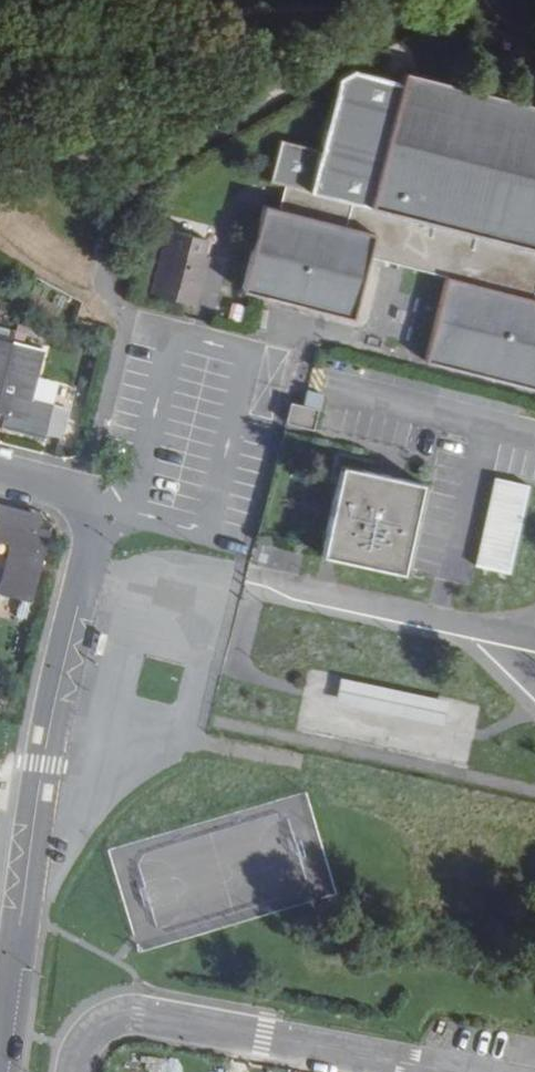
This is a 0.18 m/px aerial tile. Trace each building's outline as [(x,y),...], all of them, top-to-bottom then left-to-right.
[(321,152),(280,142),(270,181),(284,185),(280,199),(277,211),(263,207),(241,291),(256,294),(351,319),(367,258),(392,264),(446,278),(426,362),(534,390),(534,302),(532,301),(534,288),(534,107),(404,74),(401,85),(354,72),(339,81),(321,152)] [(196,305),(211,242),(164,230),(149,293),(196,305)] [(11,343),(0,340),(0,384),(11,343)] [(44,351),(11,343),(0,384),(0,415),(3,416),(1,428),(43,439),(44,434),(59,438),(67,406),(31,397),(44,351)] [(302,406),(289,403),(283,423),(312,430),(321,394),(306,390),(302,406)] [(421,486),(341,468),(323,548),(321,557),(402,575),(421,486)] [(528,486),(493,477),(474,566),(509,575),(528,486)] [(38,565),(48,531),(37,529),(39,517),(0,506),(0,543),(9,546),(0,581),(0,594),(29,602),(38,565)]
